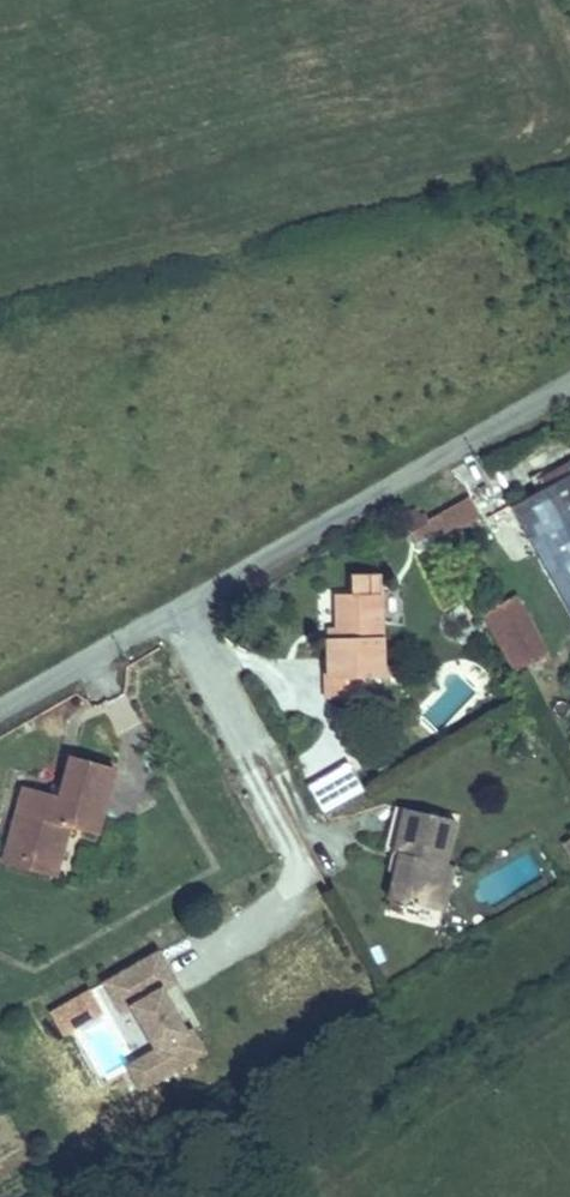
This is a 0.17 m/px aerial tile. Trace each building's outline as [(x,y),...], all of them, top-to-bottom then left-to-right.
[(537,480),(543,490),(511,507),(569,614),(569,462),(537,480)] [(481,517),(469,498),(436,516),(447,536),(481,517)] [(432,529),(428,521),(429,520),(426,515),(422,517),(416,509),(402,519),(414,540),(432,529)] [(452,546),(447,536),(436,516),(431,520),(447,549),(452,546)] [(447,549),(431,520),(429,520),(428,521),(432,529),(445,551),(447,549)] [(382,666),(380,574),(352,575),(352,595),(337,595),(338,629),(338,638),(328,639),(329,679),(331,679),(332,698),(363,698),(362,678),(396,678),(395,666),(382,666)] [(549,655),(516,595),(513,597),(546,656),(549,655)] [(546,656),(513,597),(483,613),(516,672),(546,656)] [(338,638),(338,629),(328,630),(328,639),(338,638)] [(292,755),(310,785),(353,759),(335,729),(292,755)] [(96,834),(113,768),(72,757),(64,788),(61,796),(49,794),(24,786),(3,863),(55,877),(68,827),(96,834)] [(308,787),(324,814),(364,791),(348,765),(308,787)] [(61,796),(64,788),(52,784),(49,794),(61,796)] [(393,853),(404,808),(395,806),(384,851),(393,853)] [(445,865),(456,821),(404,808),(393,853),(399,854),(394,872),(388,899),(433,910),(445,865)] [(394,872),(399,854),(393,853),(389,871),(394,872)] [(442,912),(453,867),(445,865),(433,910),(442,912)] [(134,1091),(203,1061),(170,986),(174,984),(162,955),(48,1005),(61,1036),(113,1014),(133,1059),(122,1064),(134,1091)]
